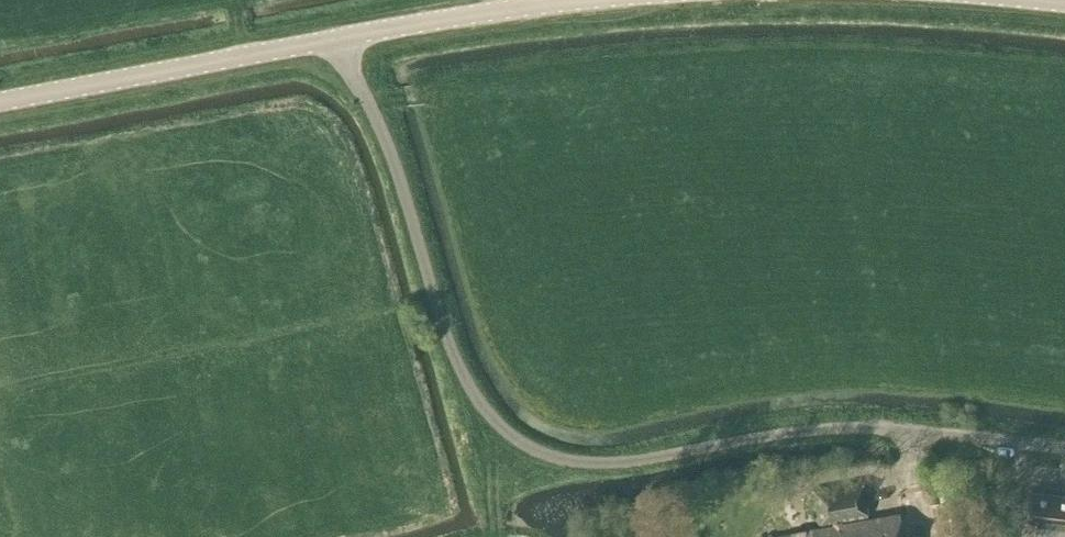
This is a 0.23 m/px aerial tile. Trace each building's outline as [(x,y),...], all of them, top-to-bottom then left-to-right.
[(861,481),(815,489),(822,528),(776,536),(906,536),(901,513),(868,520),(861,481)] [(1030,491),(1027,524),(1039,525),(1037,536),(1064,536),(1064,495),(1030,491)]
